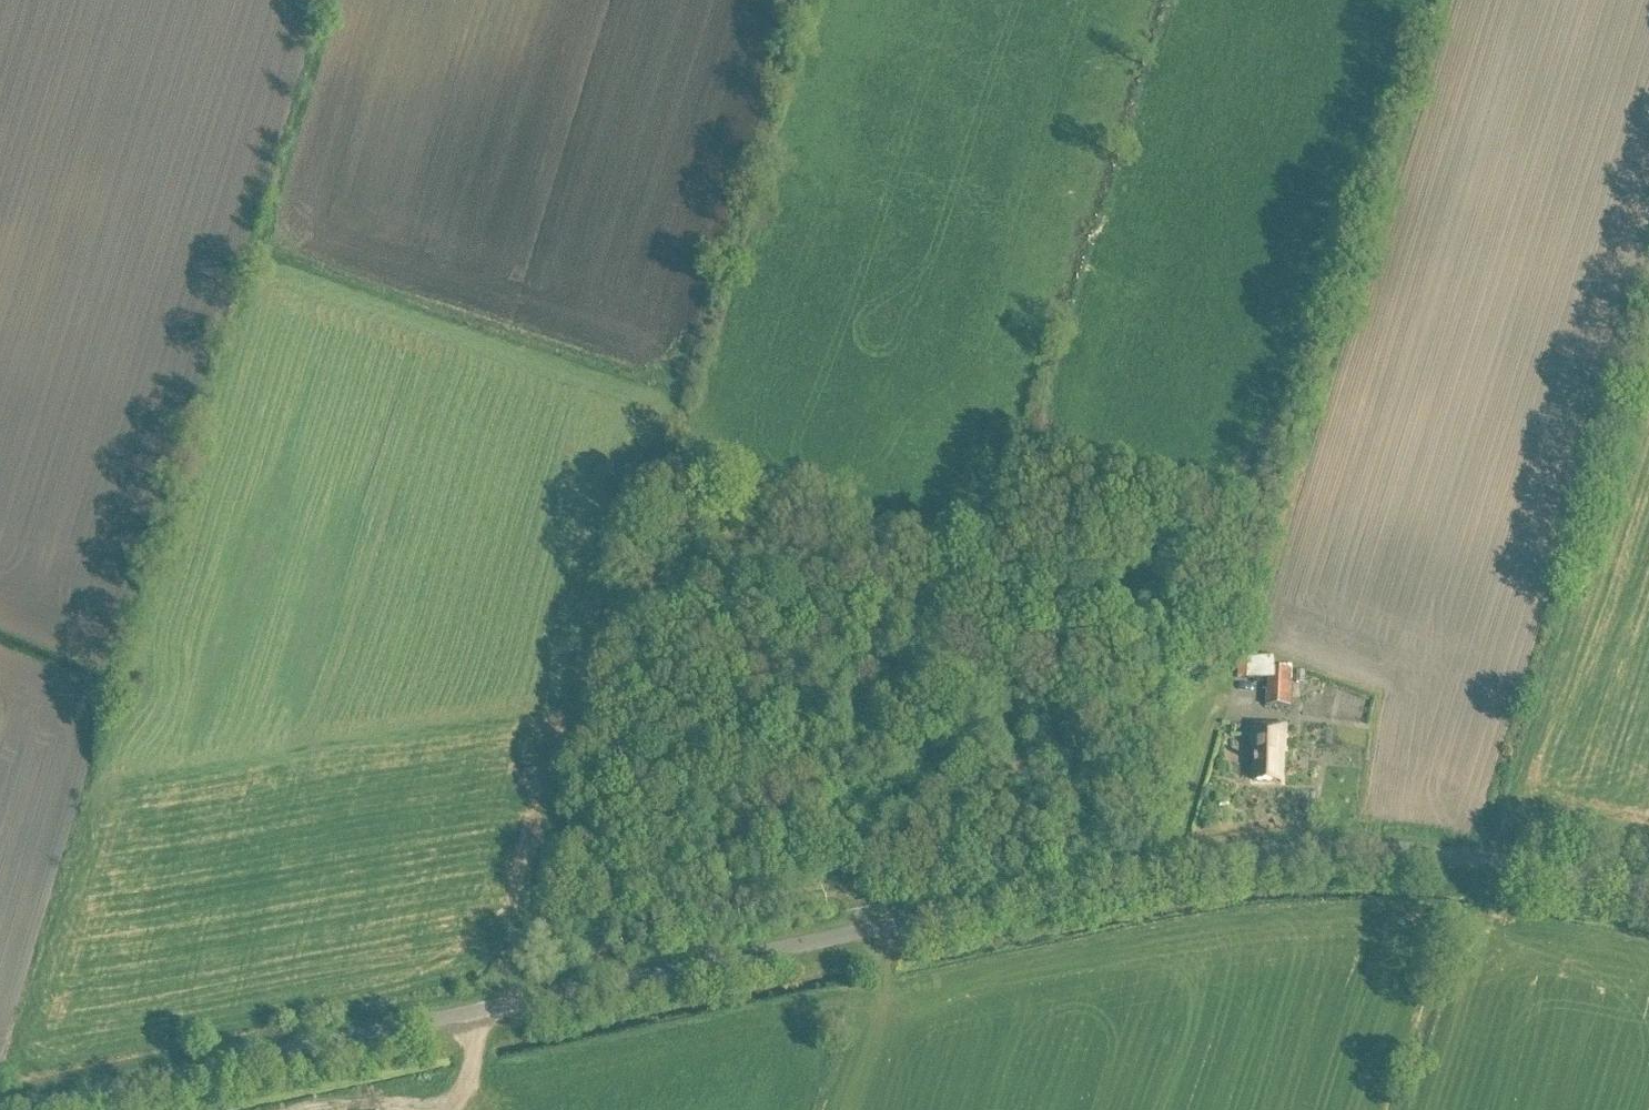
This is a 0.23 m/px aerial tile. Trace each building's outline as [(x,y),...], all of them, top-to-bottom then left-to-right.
[(1268,672),(1276,672),(1276,661),(1240,660),(1239,681),(1268,683),(1268,672)] [(1276,672),(1268,672),(1268,683),(1267,708),(1291,709),(1291,703),(1297,703),(1298,683),(1292,683),(1292,673),(1276,672)] [(1283,748),(1283,729),(1255,728),(1254,750),(1257,750),(1256,784),(1279,784),(1280,748),(1283,748)]
